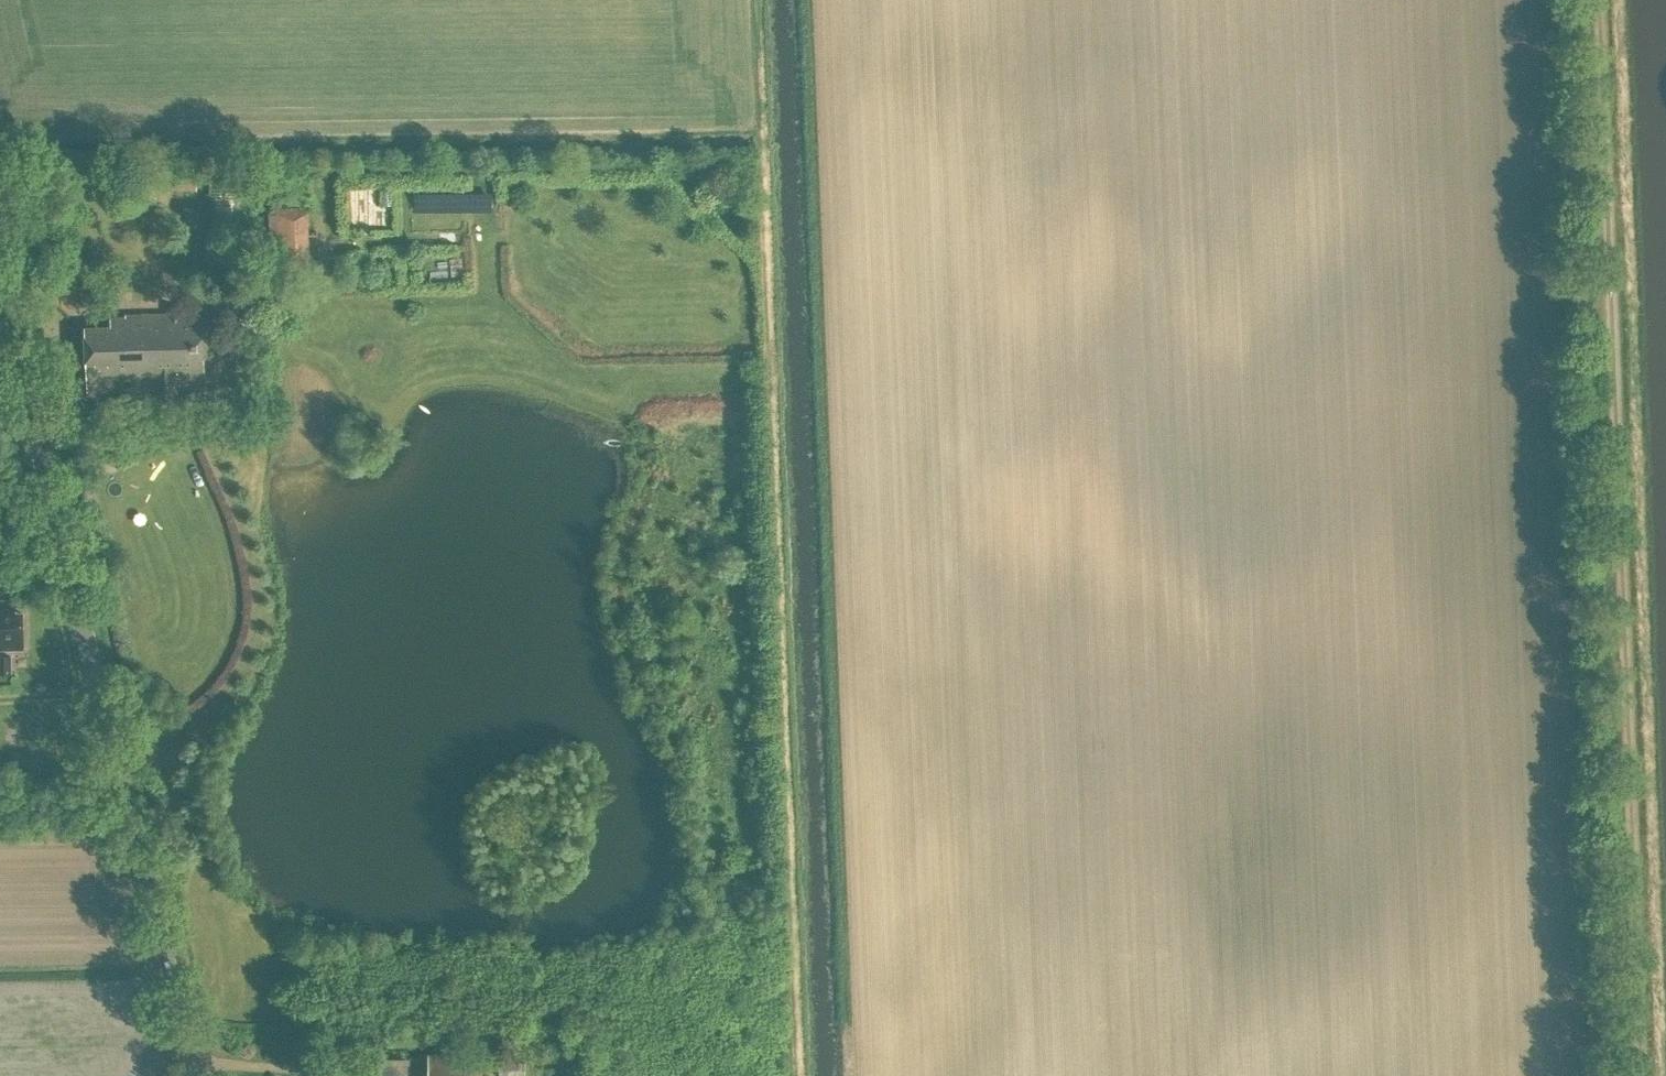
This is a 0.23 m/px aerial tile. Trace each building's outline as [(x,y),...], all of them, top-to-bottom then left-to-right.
[(212,172),(213,217),(244,216),(244,172),(212,172)] [(298,210),(269,211),(271,272),(300,272),(298,210)] [(86,393),(206,388),(203,315),(127,318),(127,323),(111,323),(112,329),(84,330),(86,393)] [(22,652),(22,614),(15,614),(15,602),(0,602),(0,652),(22,652)] [(0,656),(0,675),(14,674),(14,656),(0,656)] [(466,1048),(423,1048),(422,1075),(465,1075),(466,1048)] [(383,1075),(408,1075),(407,1061),(383,1062),(383,1075)]
